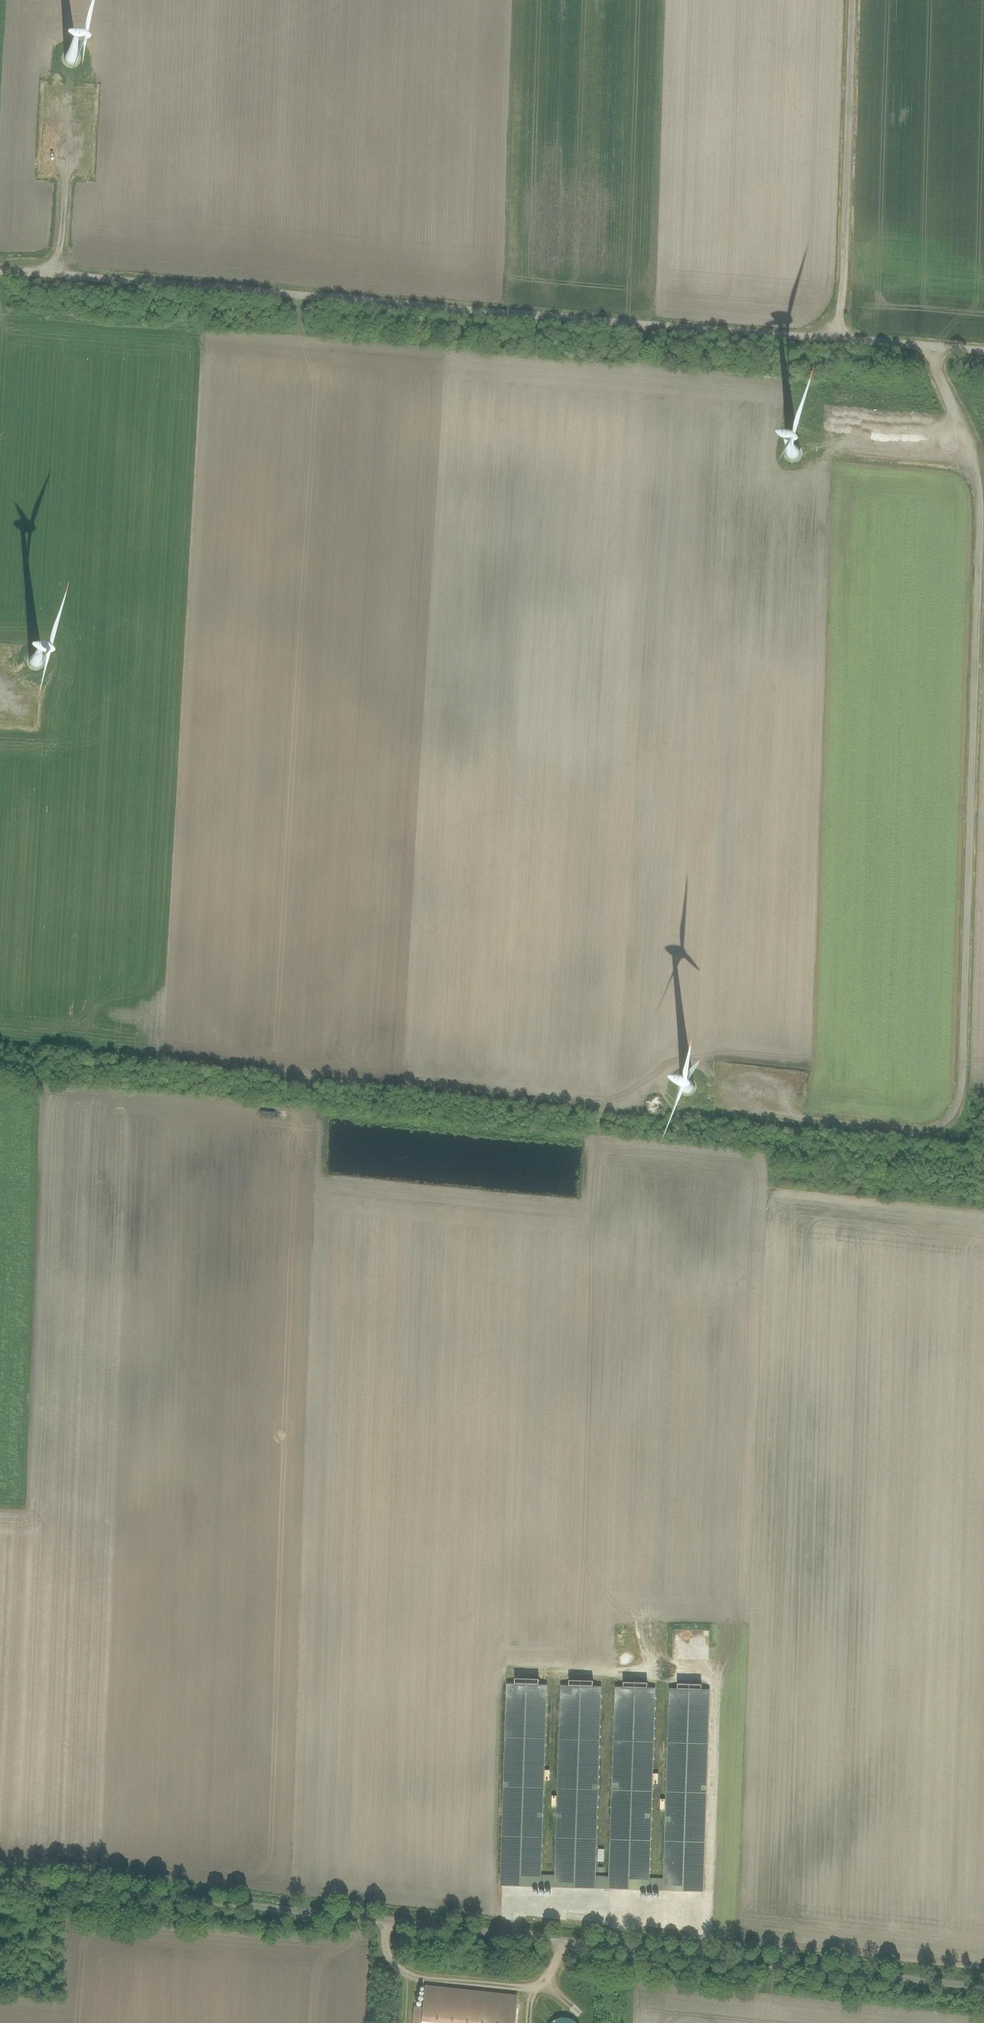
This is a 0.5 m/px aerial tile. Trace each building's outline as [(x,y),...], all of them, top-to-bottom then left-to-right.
[(66,65),(80,64),(79,53),(66,54),(66,65)] [(783,448),(783,458),(797,458),(797,449),(783,448)] [(500,1879),(542,1881),(549,1679),(507,1677),(500,1879)] [(596,1879),(602,1681),(563,1680),(556,1878),(596,1879)] [(606,1888),(649,1890),(656,1688),(613,1686),(606,1888)] [(702,1889),(709,1690),(669,1689),(663,1887),(702,1889)] [(599,1848),(599,1860),(607,1860),(607,1848),(599,1848)] [(424,1988),(421,2022),(513,2022),(516,1997),(424,1988)]
